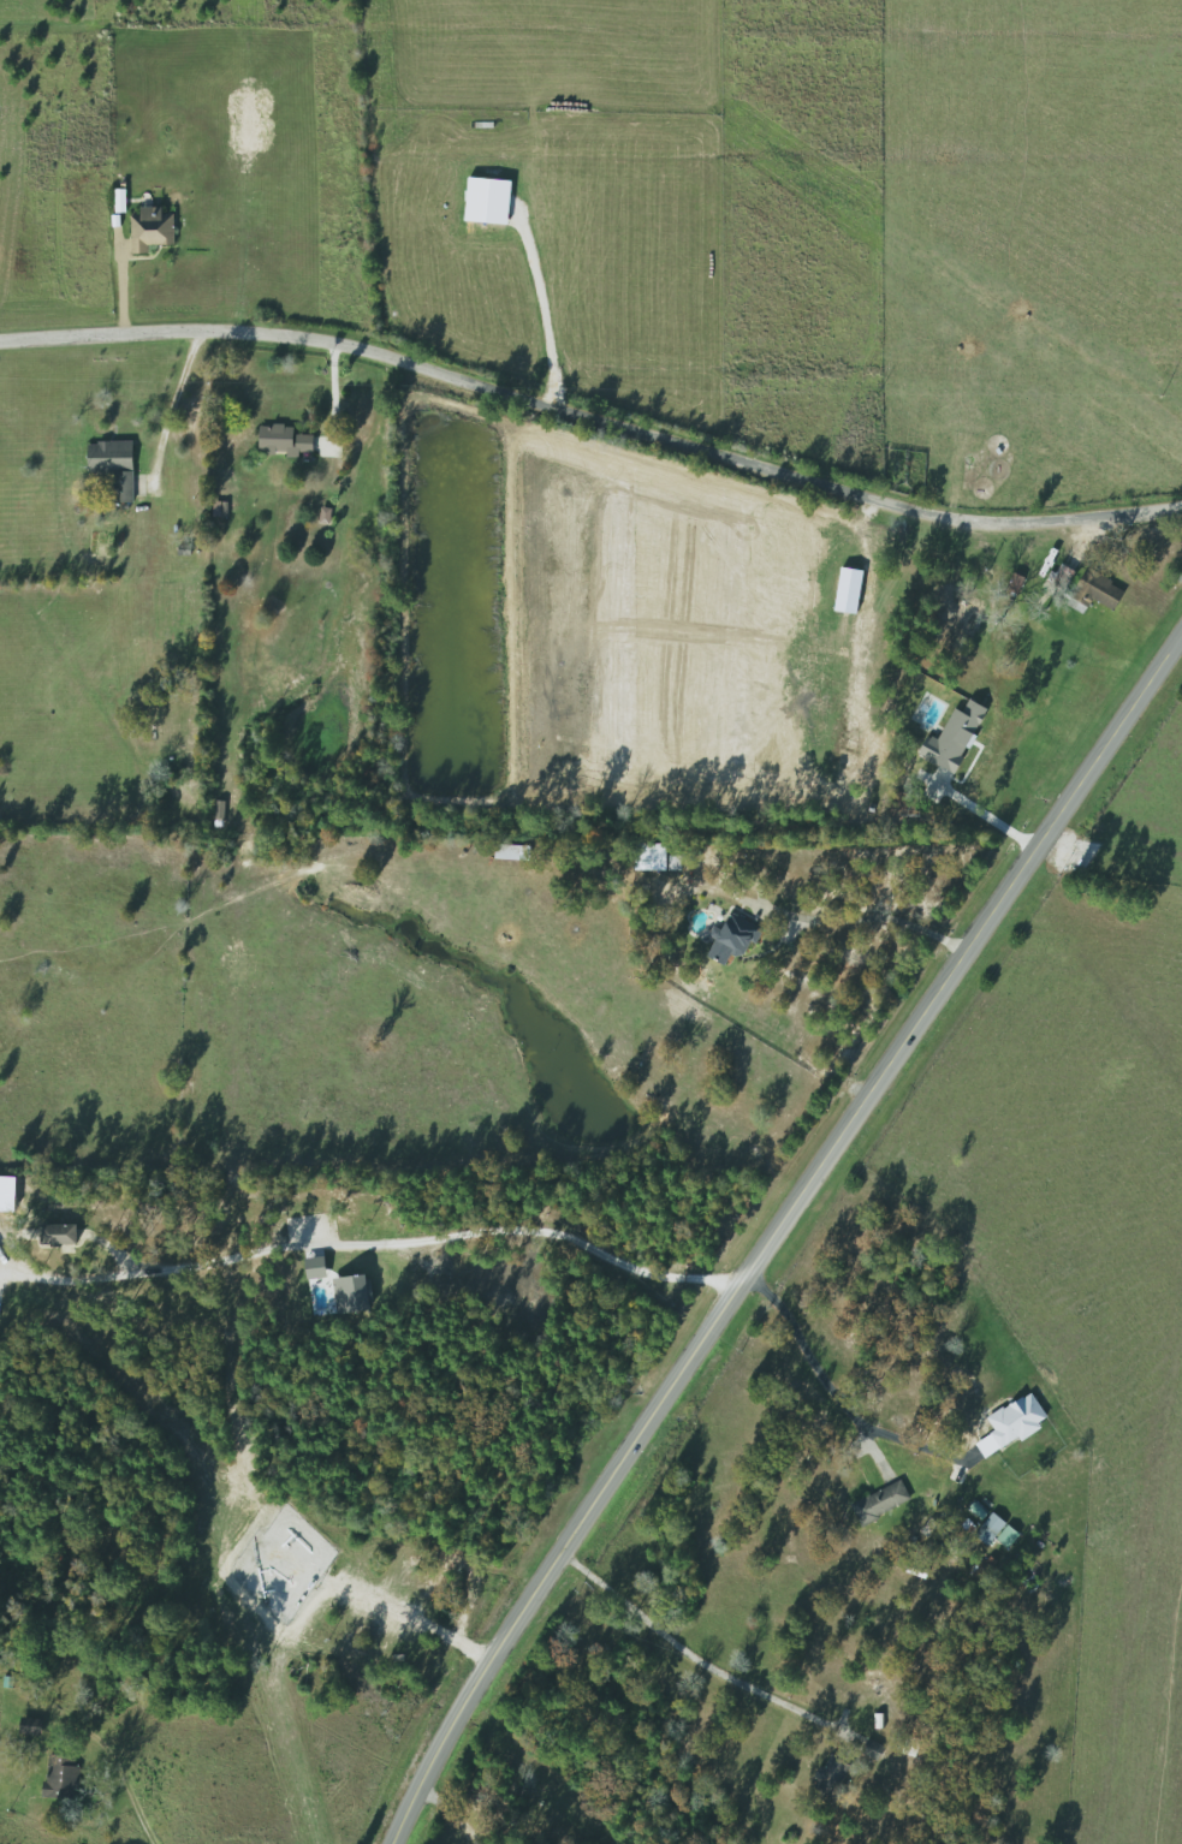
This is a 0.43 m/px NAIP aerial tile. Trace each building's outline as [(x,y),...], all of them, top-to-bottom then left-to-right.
[(145,246),(177,246),(177,209),(141,209),(141,216),(131,216),(131,255),(145,255),(145,246)] [(314,453),(314,435),(294,435),(294,427),(257,427),(258,453),(314,453)] [(993,451),(1002,451),(1002,439),(993,440),(993,451)] [(133,442),(86,443),(87,473),(113,473),(113,505),(134,505),(133,442)] [(1116,612),(1126,592),(1095,576),(1085,596),(1116,612)] [(970,638),(983,608),(948,593),(935,624),(970,638)] [(224,802),(211,802),(210,822),(222,822),(224,802)] [(666,844),(634,844),(634,872),(666,872),(666,844)] [(755,940),(732,916),(710,937),(717,945),(709,952),(724,969),(755,940)] [(849,1506),(860,1526),(910,1500),(899,1480),(849,1506)] [(41,1720),(21,1719),(20,1734),(41,1735),(41,1720)] [(860,1754),(878,1760),(883,1746),(864,1740),(860,1754)] [(42,1798),(77,1800),(79,1756),(44,1754),(42,1798)]
